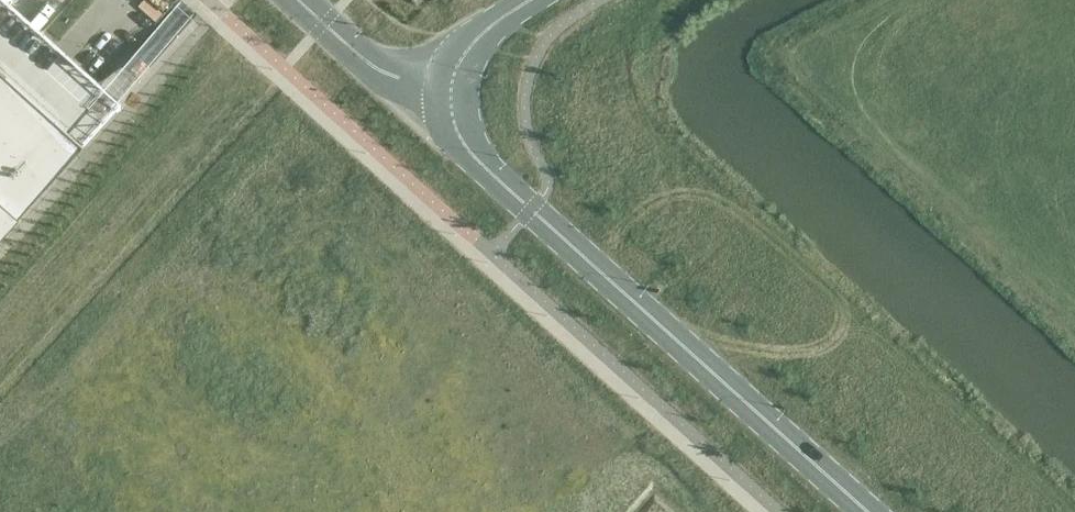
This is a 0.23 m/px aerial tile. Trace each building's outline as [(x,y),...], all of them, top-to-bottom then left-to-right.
[(6,74),(80,141),(115,102),(1,0),(0,0),(0,69),(6,74)] [(80,141),(0,69),(0,230),(80,141)]
